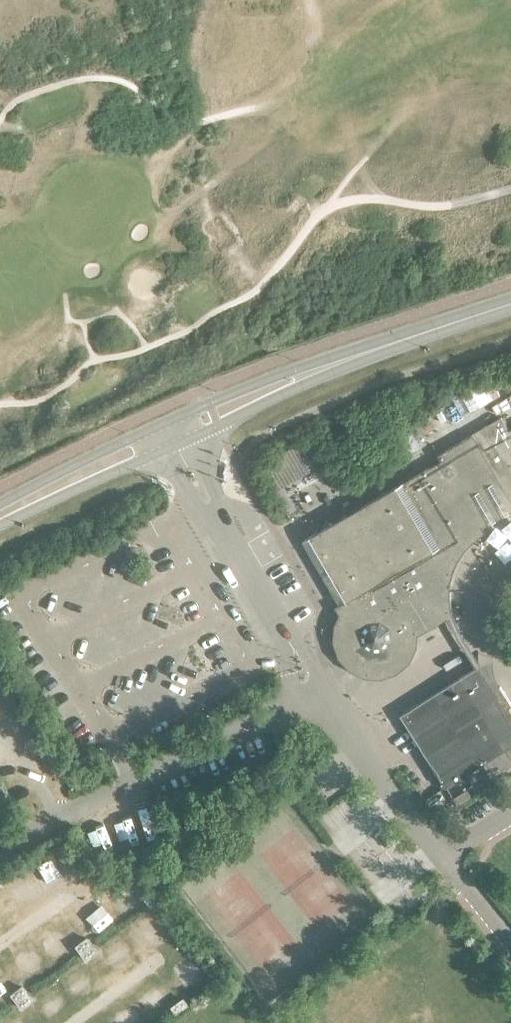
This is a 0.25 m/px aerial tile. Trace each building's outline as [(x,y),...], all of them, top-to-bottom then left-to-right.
[(509,430),(501,416),(473,432),(473,433),(438,454),(441,459),(303,539),(346,613),(340,626),(339,640),(344,654),(354,665),(366,671),(381,672),(394,667),(405,658),(412,645),(412,631),(446,612),(444,597),(444,583),(447,570),(453,557),(461,546),(470,536),(483,527),(510,511),(510,429),(509,430)] [(407,454),(421,446),(411,429),(397,437),(407,454)] [(275,491),(329,460),(314,434),(260,466),(275,491)] [(510,744),(510,722),(503,709),(510,705),(510,703),(503,689),(494,695),(476,667),(401,714),(446,785),(510,744)] [(156,844),(142,850),(147,860),(161,853),(156,844)] [(88,866),(74,860),(70,869),(84,875),(88,866)] [(160,905),(151,892),(143,898),(152,910),(160,905)] [(98,951),(86,936),(74,945),(85,960),(98,951)] [(33,999),(21,984),(9,994),(21,1008),(33,999)] [(183,996),(171,1006),(177,1013),(189,1004),(183,996)]
